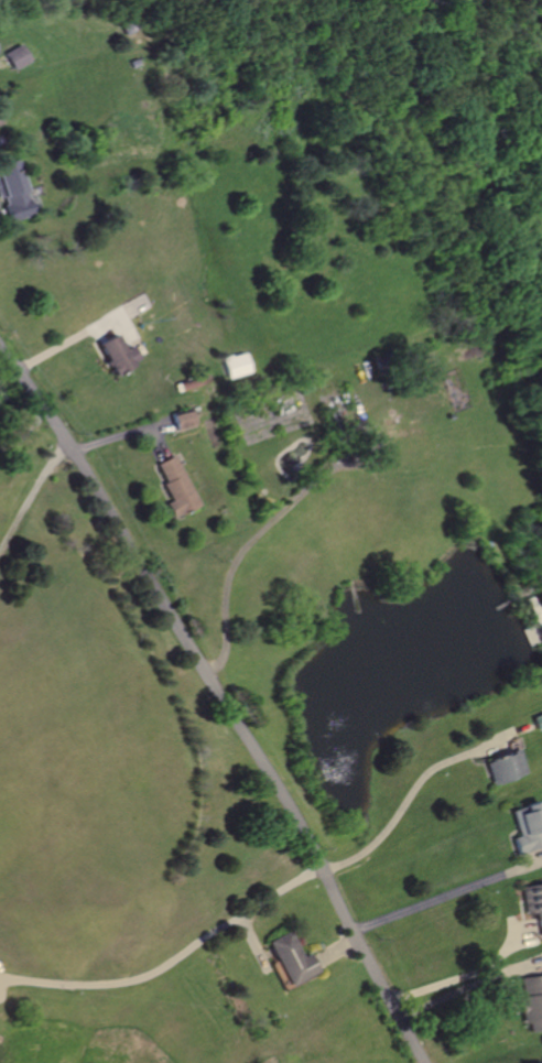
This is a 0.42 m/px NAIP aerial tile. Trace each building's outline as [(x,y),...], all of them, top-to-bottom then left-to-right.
[(0,52),(4,61),(9,68),(24,59),(14,43),(0,52)] [(0,163),(0,200),(1,203),(0,203),(0,215),(3,224),(29,215),(10,160),(0,163)] [(129,346),(136,357),(127,361),(130,366),(108,377),(91,346),(112,334),(116,340),(121,349),(129,346)] [(246,351),(250,372),(225,378),(220,357),(246,351)] [(205,371),(208,381),(176,392),(173,382),(205,371)] [(186,409),(192,425),(172,432),(169,422),(166,414),(186,409)] [(169,455),(196,505),(172,518),(163,502),(167,500),(158,482),(163,480),(153,464),(161,459),(169,455)] [(510,749),(519,773),(487,787),(477,762),(498,753),(510,749)] [(530,802),(541,835),(541,845),(530,849),(514,855),(508,838),(513,836),(505,812),(530,802)] [(518,887),(541,882),(541,936),(538,937),(535,928),(533,913),(524,915),(518,887)] [(319,973),(313,962),(308,954),(303,957),(289,932),(267,944),(292,988),(319,973)] [(535,977),(520,979),(522,996),(518,997),(521,1026),(527,1024),(529,1033),(541,1032),(541,976),(535,977)]
